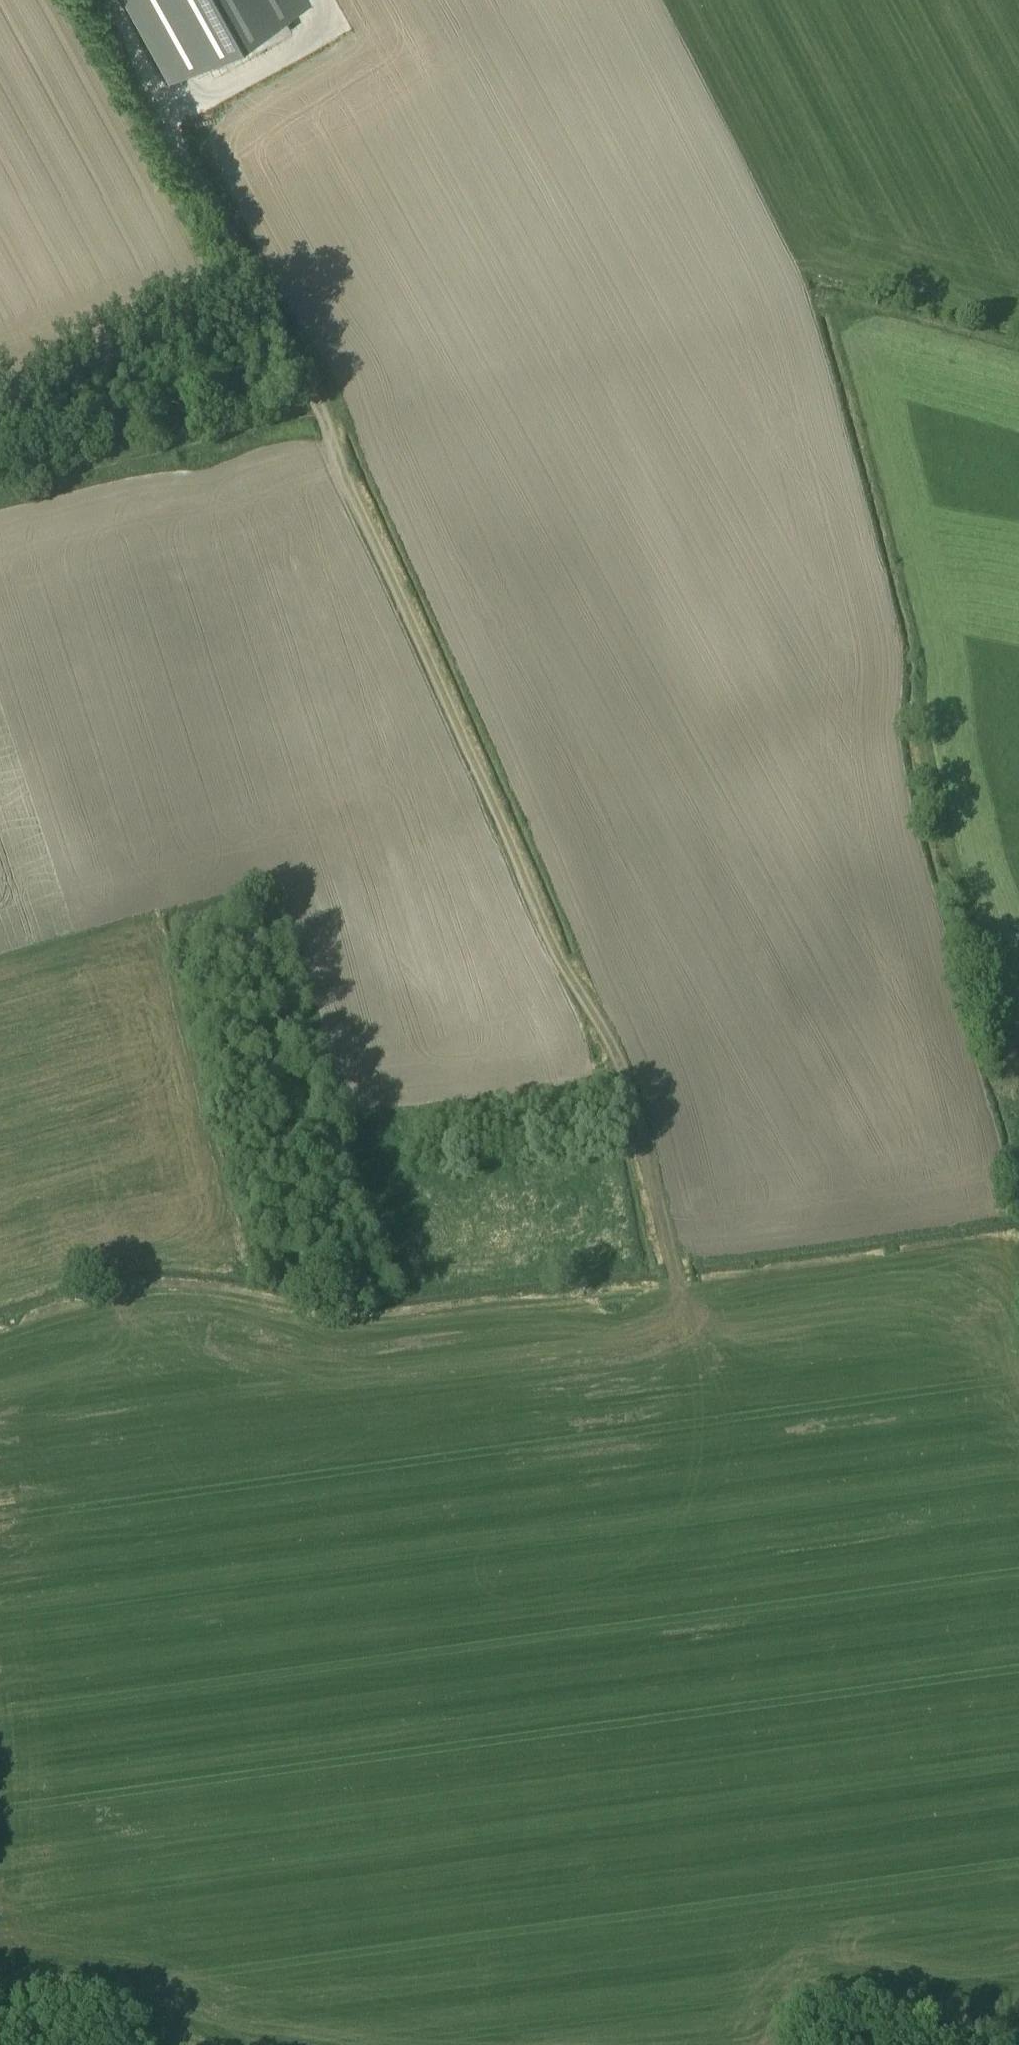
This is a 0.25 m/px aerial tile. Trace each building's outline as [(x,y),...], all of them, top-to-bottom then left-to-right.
[(309,0),(123,0),(167,79),(309,0)]
